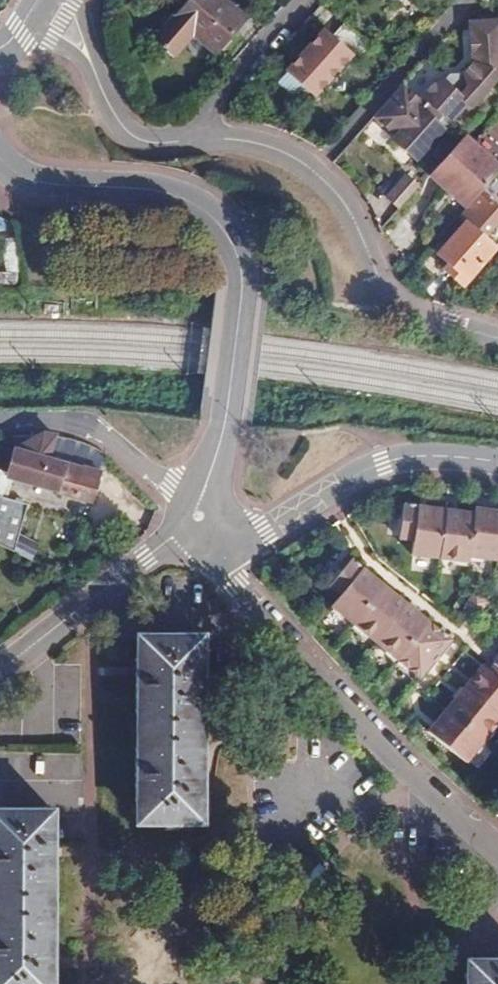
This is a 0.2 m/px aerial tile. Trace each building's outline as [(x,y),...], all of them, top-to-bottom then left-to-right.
[(170,61),(192,36),(214,56),(243,23),(217,0),(188,0),(183,6),(150,44),(170,61)] [(368,44),(344,22),(329,39),(323,34),(288,72),(313,94),(348,56),(354,61),(368,44)] [(313,94),(288,72),(281,80),(306,101),(313,94)] [(391,142),(413,161),(440,132),(436,128),(440,124),(444,120),(447,123),(464,105),(436,80),(416,103),(399,87),(372,122),(375,124),(376,129),(383,136),(389,135),(394,139),(391,142)] [(429,179),(467,212),(497,177),(497,173),(463,142),(429,179)] [(387,203),(399,214),(417,193),(405,183),(387,203)] [(490,250),(466,228),(441,257),(465,278),(490,250)] [(0,240),(0,261),(0,276),(14,276),(13,240),(0,240)] [(40,432),(15,435),(17,450),(41,433),(40,432)] [(105,461),(96,452),(67,441),(41,433),(17,450),(9,447),(6,458),(2,456),(0,464),(0,471),(9,474),(9,476),(91,504),(105,461)] [(0,471),(0,504),(2,505),(9,476),(9,474),(0,471)] [(479,500),(478,506),(408,494),(402,529),(416,531),(414,546),(471,554),(471,549),(497,553),(497,503),(479,500)] [(16,557),(37,515),(2,505),(0,504),(0,548),(16,557)] [(424,670),(455,633),(356,551),(333,577),(345,587),(336,598),(424,670)] [(207,823),(205,639),(145,640),(146,665),(139,665),(139,715),(146,716),(146,754),(139,754),(140,802),(146,802),(146,824),(207,823)] [(468,755),(497,720),(497,654),(496,657),(497,658),(492,664),(485,658),(430,724),(468,755)] [(53,812),(0,813),(0,983),(55,983),(53,812)] [(472,958),(472,983),(497,983),(497,958),(472,958)]
